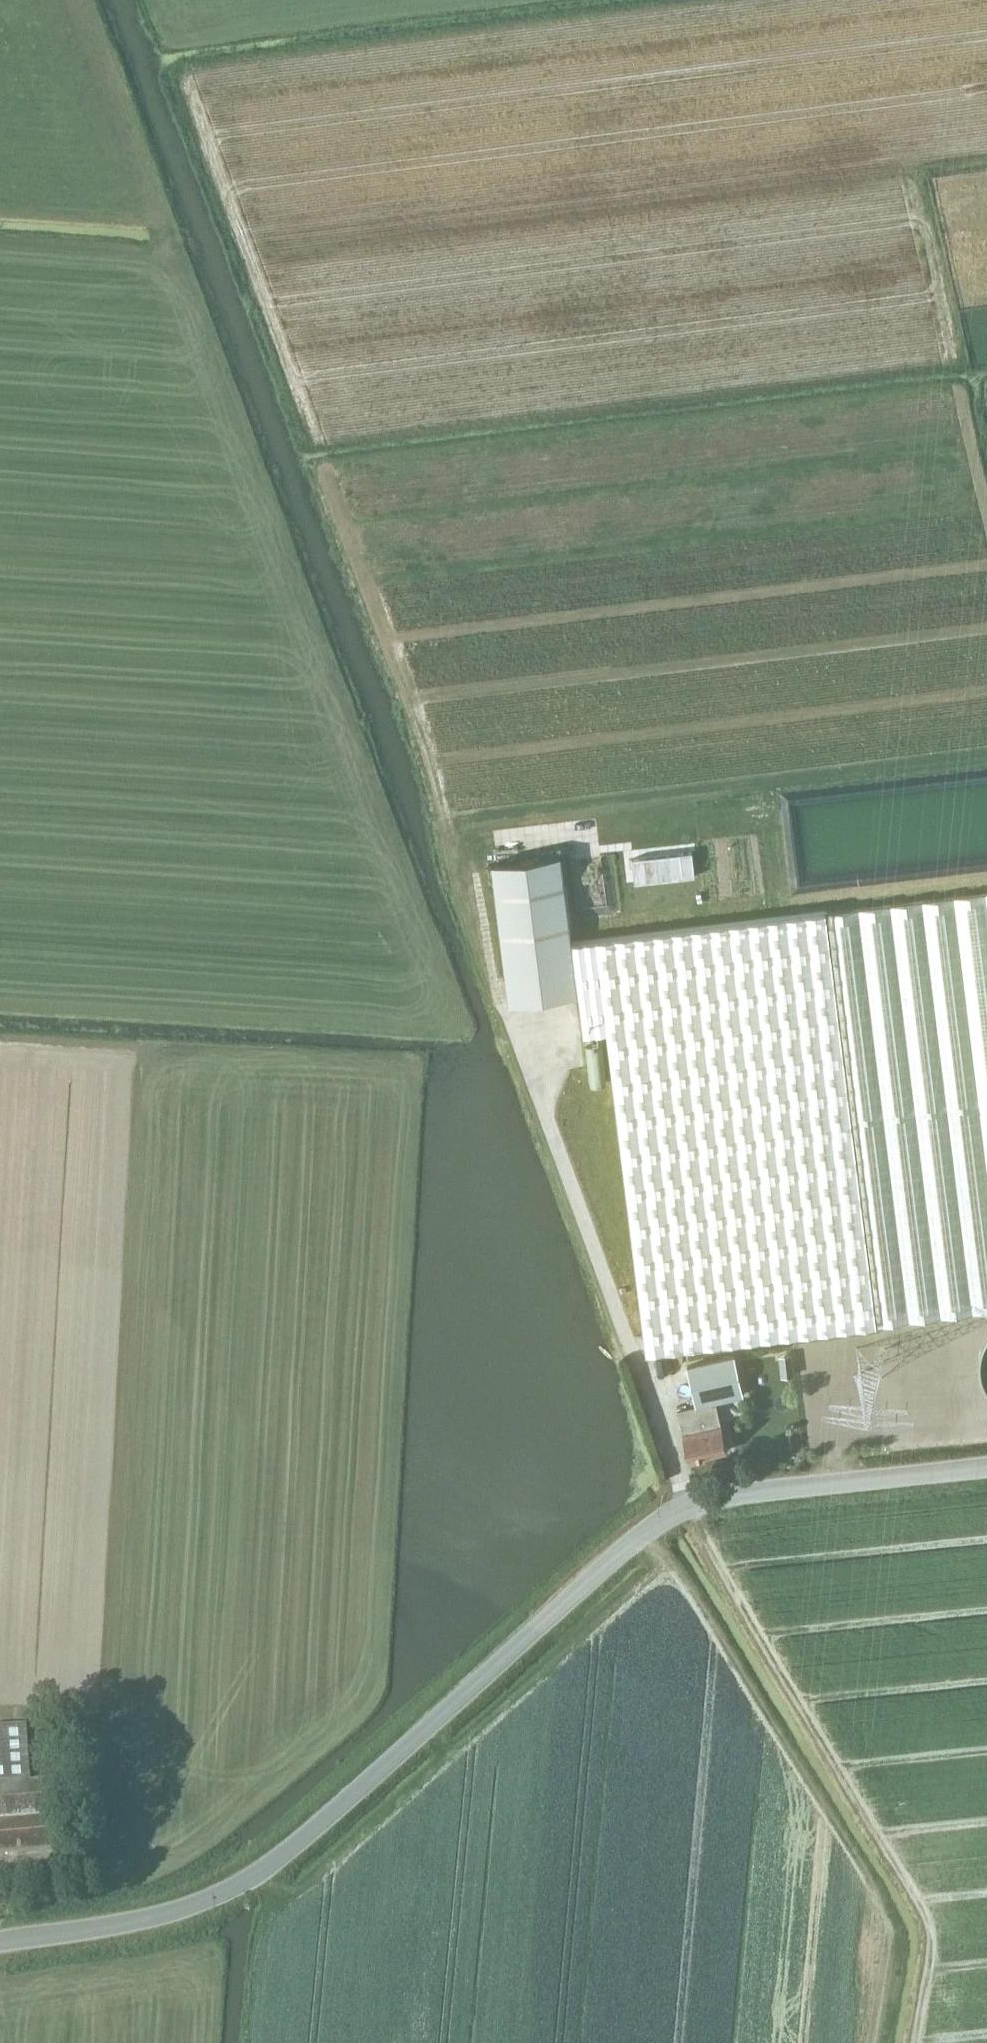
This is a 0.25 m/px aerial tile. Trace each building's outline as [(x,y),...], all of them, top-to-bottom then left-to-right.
[(584,1029),(609,1026),(645,1351),(878,1326),(986,1313),(986,893),(828,912),(570,942),(559,853),(489,862),(508,1004),(580,994),(584,1029)] [(790,1354),(779,1355),(781,1375),(792,1374),(790,1354)] [(697,1403),(716,1400),(744,1395),(739,1357),(691,1364),(697,1403)] [(728,1449),(716,1400),(678,1409),(689,1458),(728,1449)] [(30,1778),(26,1726),(0,1728),(0,1781),(30,1778)] [(56,1849),(51,1782),(0,1785),(0,1852),(56,1849)]
